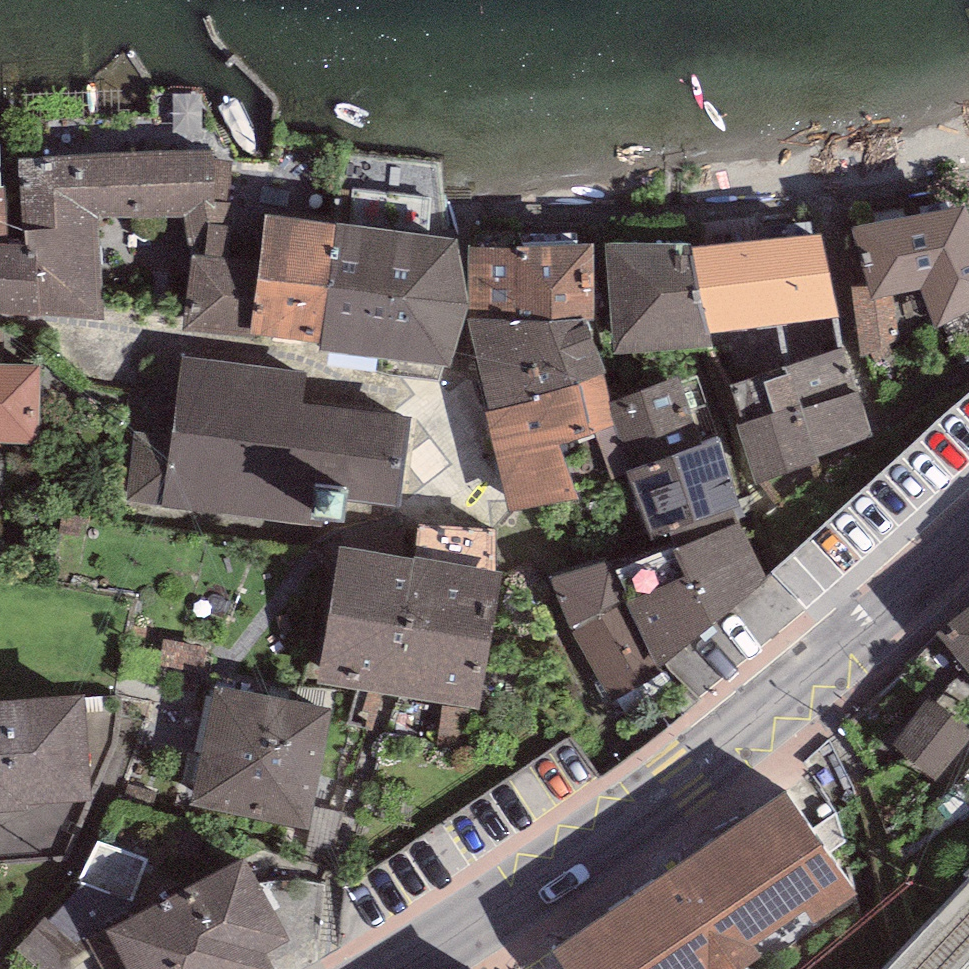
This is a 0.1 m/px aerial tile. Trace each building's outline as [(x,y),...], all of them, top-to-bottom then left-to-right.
[(19,156),(27,245),(27,256),(37,256),(39,314),(105,320),(96,218),(185,217),(193,256),(182,330),(236,336),(242,259),(227,258),(232,162),(217,160),(216,151),(19,156)] [(8,244),(6,186),(1,186),(0,169),(0,243),(8,244)] [(851,225),(870,286),(852,287),(861,358),(902,354),(894,295),(921,289),(935,330),(968,312),(968,216),(965,207),(851,225)] [(337,224),(266,214),(250,335),(321,344),(337,224)] [(457,239),(337,224),(321,344),(319,351),(449,366),(466,312),(466,296),(457,239)] [(821,233),(694,248),(711,334),(840,315),(821,233)] [(685,243),(606,242),(617,354),(703,345),(712,347),(711,334),(694,248),(694,242),(685,243)] [(0,243),(0,312),(39,314),(37,256),(27,256),(27,245),(8,244),(0,243)] [(593,243),(516,247),(516,320),(585,319),(596,319),(593,243)] [(516,247),(469,247),(469,318),(516,320),(516,247)] [(585,319),(516,320),(469,318),(469,325),(489,411),(541,399),(540,394),(604,376),(607,372),(585,319)] [(847,348),(787,367),(825,476),(879,453),(847,348)] [(307,372),(180,355),(175,403),(139,397),(126,499),(162,505),(324,526),(325,519),(344,522),(349,500),(398,506),(412,418),(302,405),(307,372)] [(37,446),(40,365),(0,363),(0,444),(37,446)] [(825,476),(787,367),(731,385),(744,422),(736,424),(758,486),(774,501),(825,476)] [(611,400),(604,376),(540,394),(541,399),(489,411),(485,413),(508,513),(578,499),(560,445),(595,432),(615,424),(608,401),(611,400)] [(611,400),(608,401),(615,424),(626,460),(699,437),(680,378),(611,400)] [(595,432),(611,479),(627,473),(631,471),(626,460),(615,424),(595,432)] [(631,471),(627,473),(653,541),(742,513),(719,438),(631,471)] [(495,530),(418,524),(414,557),(413,560),(390,696),(480,710),(501,573),(495,572),(495,530)] [(676,546),(711,626),(765,581),(741,525),(676,546)] [(390,696),(413,560),(339,545),(317,683),(390,696)] [(711,626),(676,546),(614,569),(627,602),(657,675),(711,626)] [(611,558),(550,579),(570,630),(627,602),(614,569),(611,558)] [(627,602),(570,630),(616,702),(657,675),(627,602)] [(935,632),(968,675),(968,606),(935,632)] [(333,711),(215,686),(190,804),(308,828),(333,711)] [(29,804),(91,800),(84,696),(0,701),(0,812),(30,810),(29,804)] [(928,698),(889,745),(935,783),(968,741),(968,732),(928,698)] [(548,940),(567,968),(746,968),(856,892),(780,783),(548,940)] [(97,915),(126,968),(278,968),(266,946),(291,934),(247,847),(97,915)]
